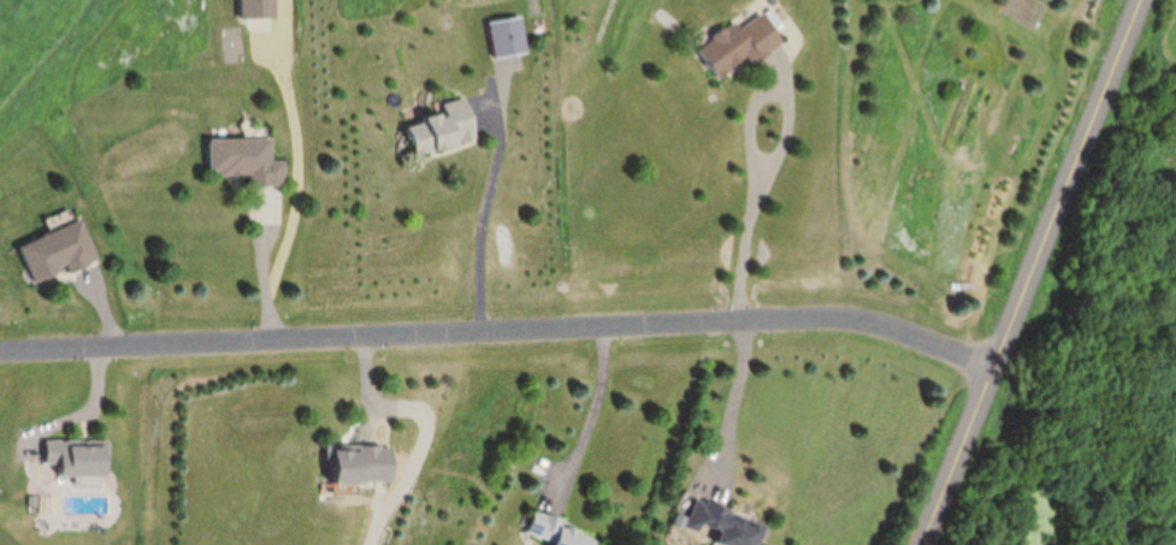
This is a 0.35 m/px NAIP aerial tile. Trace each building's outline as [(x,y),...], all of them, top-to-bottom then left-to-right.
[(786,42),(765,11),(741,27),(737,20),(700,45),(721,76),(751,56),(756,62),(786,42)] [(416,153),(478,140),(470,104),(408,118),(416,153)] [(252,173),(252,185),(288,184),(287,158),(275,159),(274,136),(211,137),(212,174),(252,173)] [(36,284),(99,260),(83,219),(21,243),(36,284)] [(108,475),(109,440),(48,440),(48,463),(62,463),(62,475),(108,475)] [(395,481),(395,446),(333,446),(333,481),(395,481)] [(720,544),(757,544),(765,518),(695,497),(686,527),(703,532),(705,525),(722,530),(717,544),(720,544)] [(553,544),(591,544),(595,530),(535,513),(529,532),(555,540),(553,544)]
